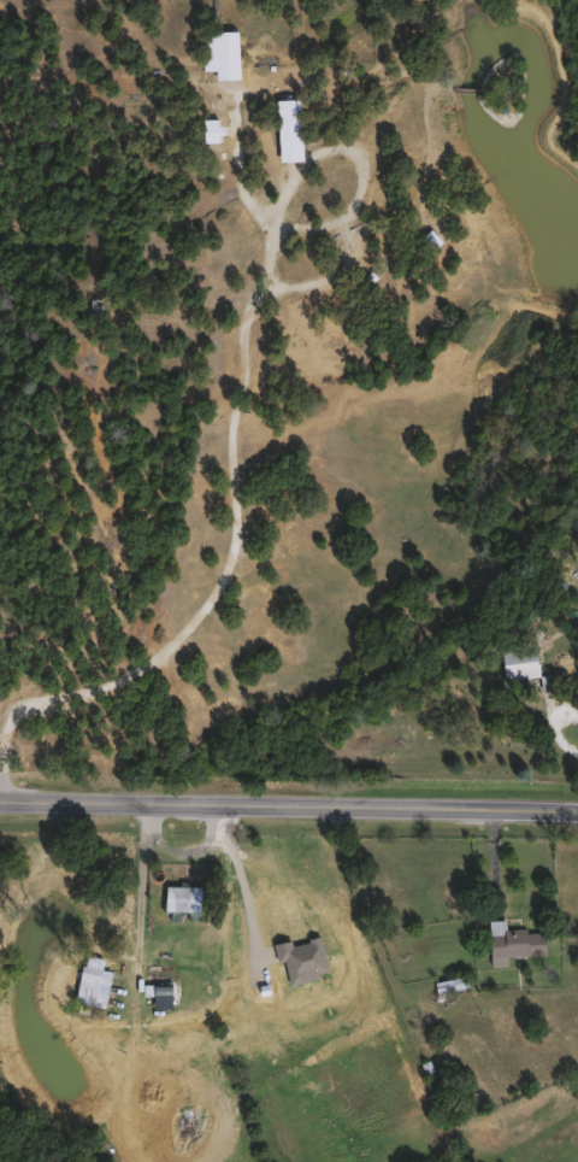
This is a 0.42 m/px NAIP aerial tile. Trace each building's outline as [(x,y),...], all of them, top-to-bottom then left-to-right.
[(235,29),(236,77),(213,78),(213,69),(201,70),(200,31),(235,29)] [(275,98),(297,98),(299,160),(276,160),(275,98)] [(419,236),(429,229),(438,242),(429,250),(419,236)] [(501,645),(535,645),(535,677),(501,677),(501,645)] [(197,885),(197,911),(161,911),(161,885),(197,885)] [(542,953),(506,955),(506,963),(488,963),(486,919),(503,919),(503,929),(542,928),(542,953)] [(99,967),(93,1005),(71,1002),(78,963),(99,967)] [(464,976),(465,987),(435,990),(434,980),(464,976)]
